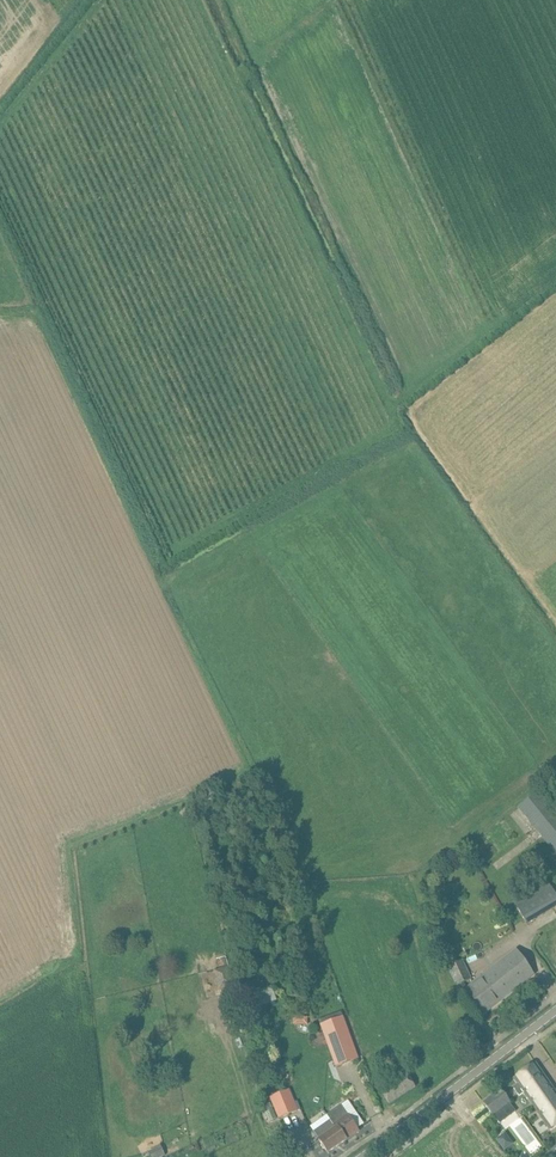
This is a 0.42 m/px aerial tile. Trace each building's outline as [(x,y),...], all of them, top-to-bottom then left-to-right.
[(518,807),(555,854),(555,813),(538,791),(518,807)] [(527,926),(555,909),(555,896),(550,887),(542,892),(516,907),(527,926)] [(534,974),(518,951),(466,990),(483,1015),(534,974)] [(457,986),(471,979),(462,961),(448,968),(457,986)] [(277,1001),(272,989),(251,996),(256,1008),(277,1001)] [(293,1015),(292,1023),(307,1023),(307,1015),(300,1015),(295,1015),(293,1015)] [(357,1059),(342,1016),(319,1025),(333,1067),(357,1059)] [(535,1063),(514,1078),(519,1085),(514,1088),(519,1096),(524,1092),(550,1129),(555,1125),(555,1093),(535,1063)] [(416,1087),(407,1074),(381,1090),(389,1104),(416,1087)] [(294,1102),(289,1090),(271,1098),(280,1119),(298,1111),(294,1102)] [(511,1104),(501,1090),(483,1103),(494,1117),(511,1104)] [(348,1115),(334,1125),(331,1120),(314,1132),(328,1153),(359,1131),(348,1115)] [(160,1146),(148,1152),(151,1156),(162,1156),(165,1155),(160,1146)] [(540,1156),(555,1156),(555,1146),(540,1156)]
